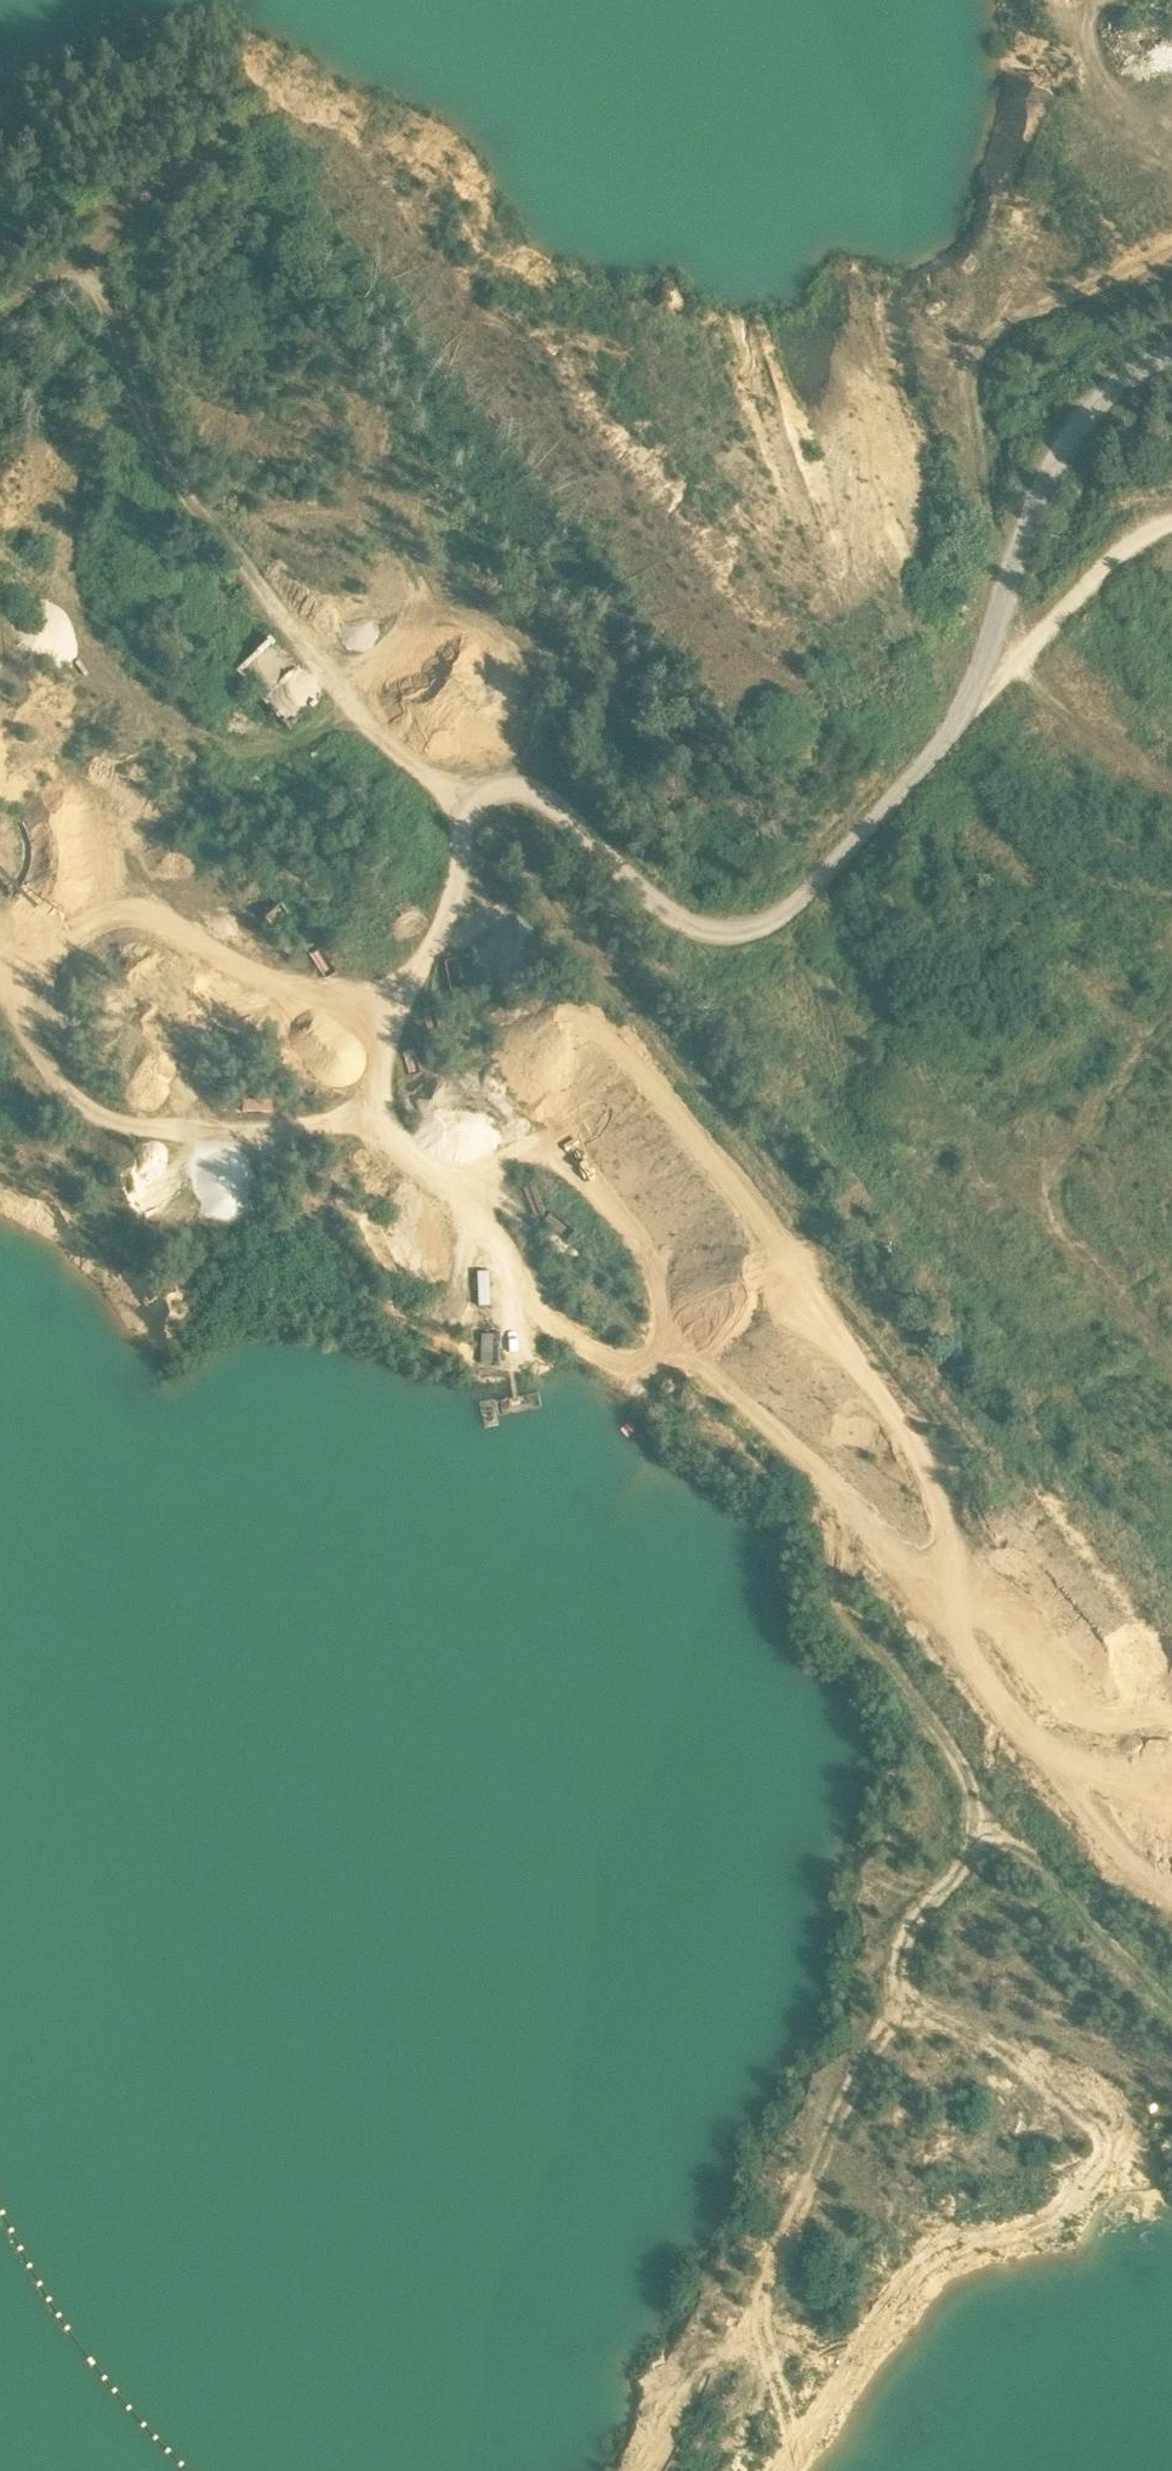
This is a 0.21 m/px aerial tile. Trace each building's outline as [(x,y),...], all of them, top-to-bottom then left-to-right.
[(447,986),(458,985),(456,957),(445,958),(447,986)]
